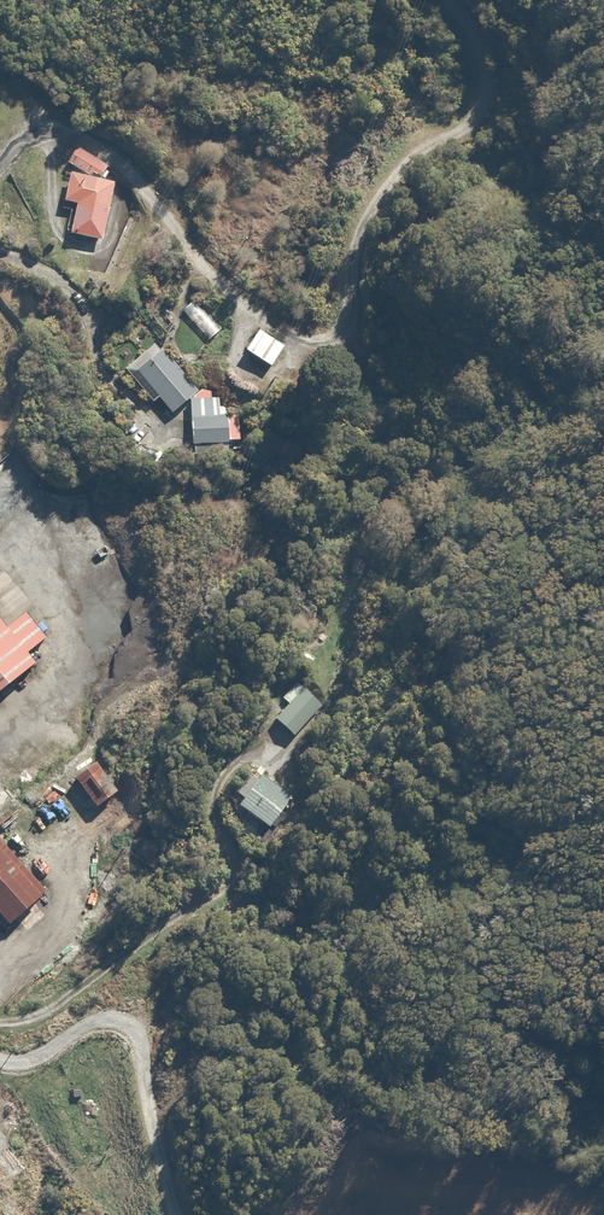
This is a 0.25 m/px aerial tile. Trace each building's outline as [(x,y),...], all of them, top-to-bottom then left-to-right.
[(77,147),(66,162),(88,176),(91,172),(106,182),(114,171),(77,147)] [(70,174),(62,206),(62,208),(72,210),(67,234),(101,242),(115,185),(70,174)] [(182,311),(183,312),(210,341),(224,328),(195,298),(182,311)] [(257,326),(241,348),(268,367),(284,344),(257,326)] [(151,398),(157,394),(171,410),(197,387),(162,347),(158,351),(150,342),(123,366),(151,398)] [(217,413),(217,402),(190,404),(192,443),(239,441),(238,423),(227,423),(227,413),(217,413)] [(0,620),(0,684),(31,657),(0,620)] [(271,711),(273,711),(301,715),(307,677),(276,673),(271,711)] [(95,758),(73,776),(97,806),(119,789),(95,758)] [(239,793),(234,800),(275,830),(287,813),(281,809),(290,796),(260,774),(256,780),(247,773),(234,790),(239,793)] [(0,856),(0,939),(1,941),(42,905),(0,856)]
